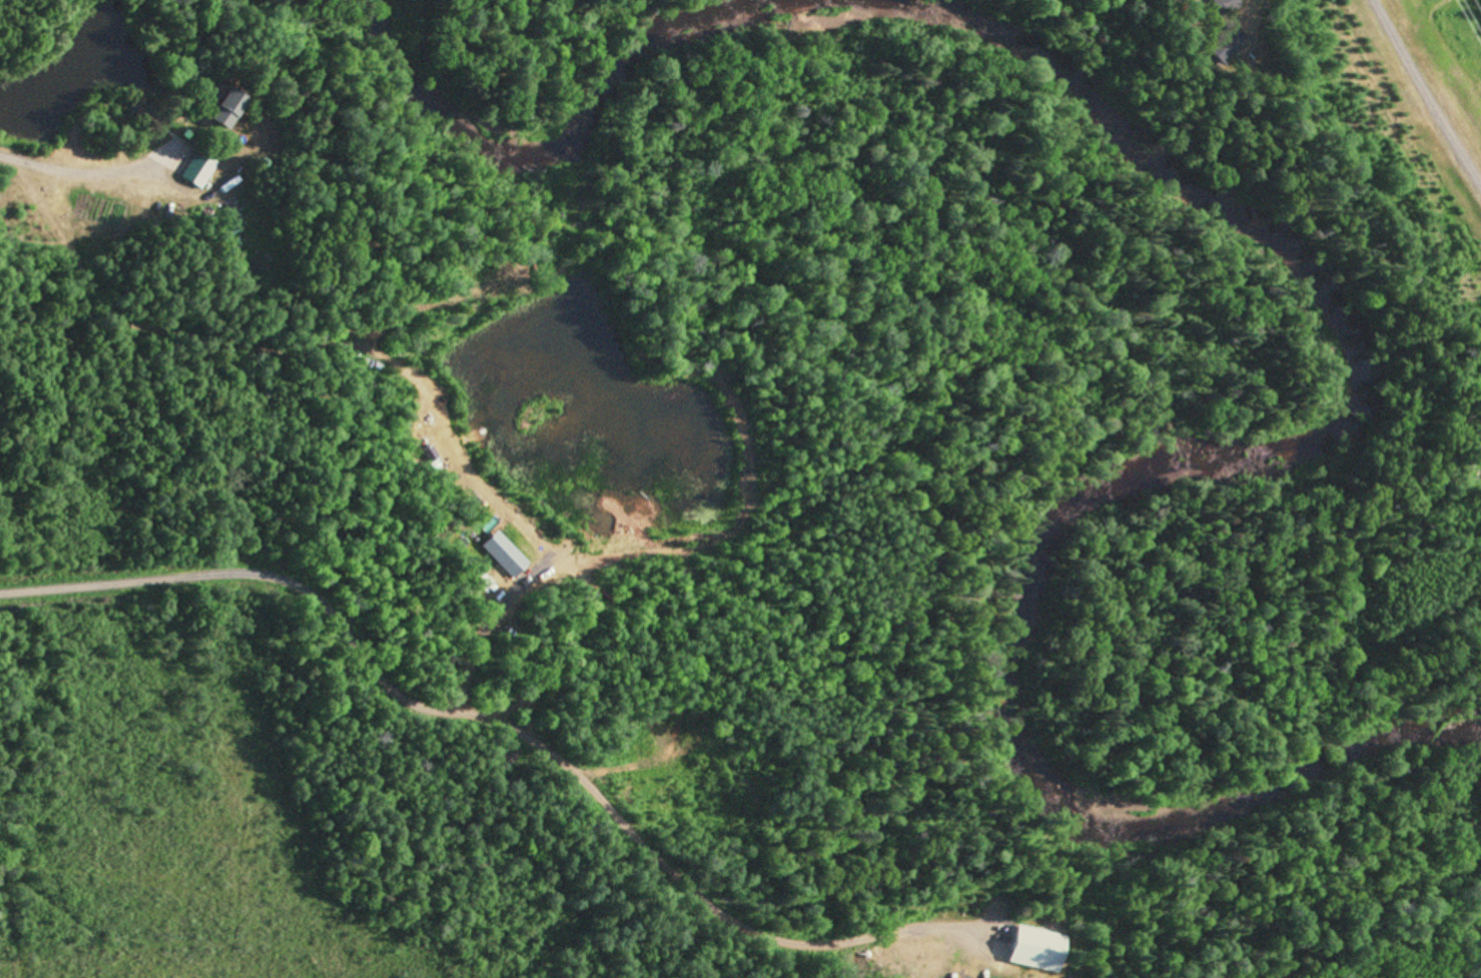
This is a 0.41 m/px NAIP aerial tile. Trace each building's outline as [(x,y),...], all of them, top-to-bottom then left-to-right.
[(1239,0),(1213,0),(1220,14),(1241,3),(1239,0)] [(231,133),(254,102),(235,88),(212,119),(231,133)] [(181,180),(202,192),(218,164),(196,152),(181,180)] [(1069,938),(1020,927),(1011,965),(1060,976),(1069,938)]
